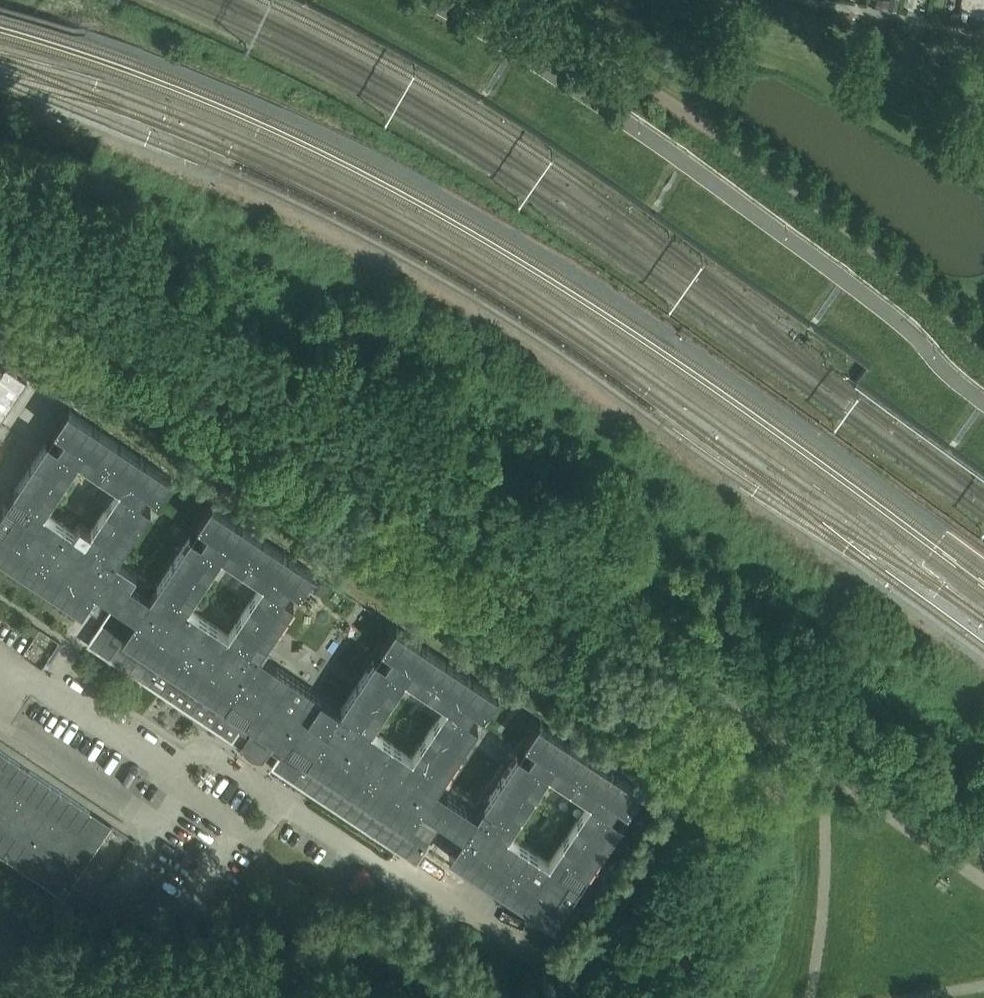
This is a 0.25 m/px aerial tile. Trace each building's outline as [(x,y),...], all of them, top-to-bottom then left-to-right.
[(899,0),(890,0),(888,0),(877,0),(876,7),(897,11),(899,0)] [(62,319),(58,326),(64,330),(69,323),(62,319)] [(28,382),(6,368),(0,378),(0,424),(28,382)] [(468,719),(474,710),(485,717),(499,695),(395,627),(381,648),(392,655),(385,665),(375,658),(341,709),(260,655),(294,604),(284,597),(290,588),(301,595),(315,573),(212,505),(197,526),(208,533),(201,542),(191,535),(157,586),(117,560),(151,509),(141,502),(147,493),(157,499),(172,478),(68,409),(54,431),(65,438),(58,447),(48,440),(0,512),(0,558),(82,612),(96,591),(116,604),(89,645),(233,741),(239,731),(279,758),(273,768),(417,863),(444,822),(463,836),(449,856),(553,925),(600,854),(622,822),(611,815),(617,805),(628,812),(642,791),(539,722),(525,744),(535,750),(529,760),(518,753),(478,814),(438,788),(478,726),(468,719)] [(316,582),(310,590),(319,596),(325,588),(316,582)] [(36,636),(40,629),(34,625),(29,632),(36,636)] [(64,898),(112,826),(0,751),(0,855),(64,898)]
